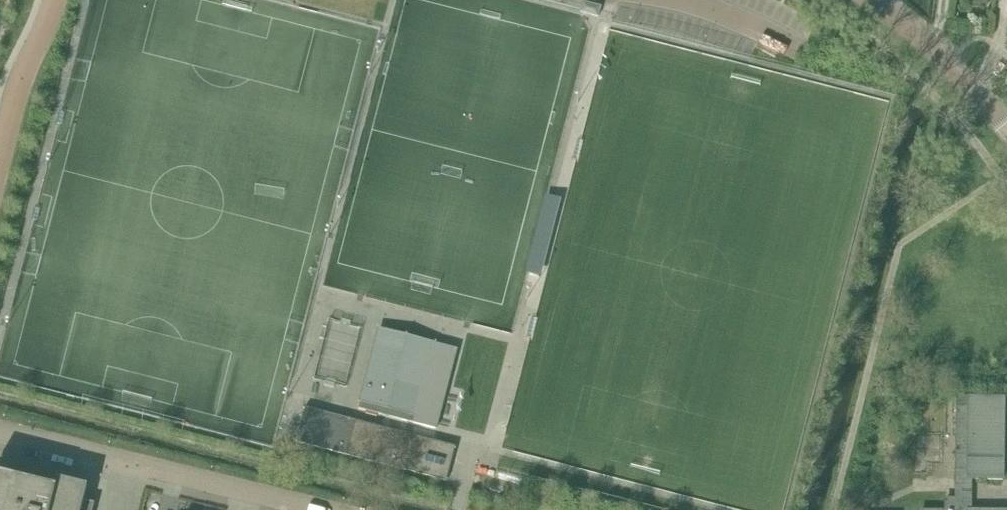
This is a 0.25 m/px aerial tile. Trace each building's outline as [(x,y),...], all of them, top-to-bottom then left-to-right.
[(580,10),(599,15),(602,4),(587,0),(583,0),(580,10)] [(433,343),(379,329),(361,401),(359,409),(436,429),(446,392),(422,386),(433,343)] [(970,478),(1002,478),(1003,397),(957,397),(955,499),(945,499),(945,509),(969,509),(970,478)] [(305,407),(296,441),(447,480),(456,446),(305,407)] [(94,503),(84,500),(87,486),(56,479),(54,487),(0,474),(0,509),(93,509),(94,503)]
